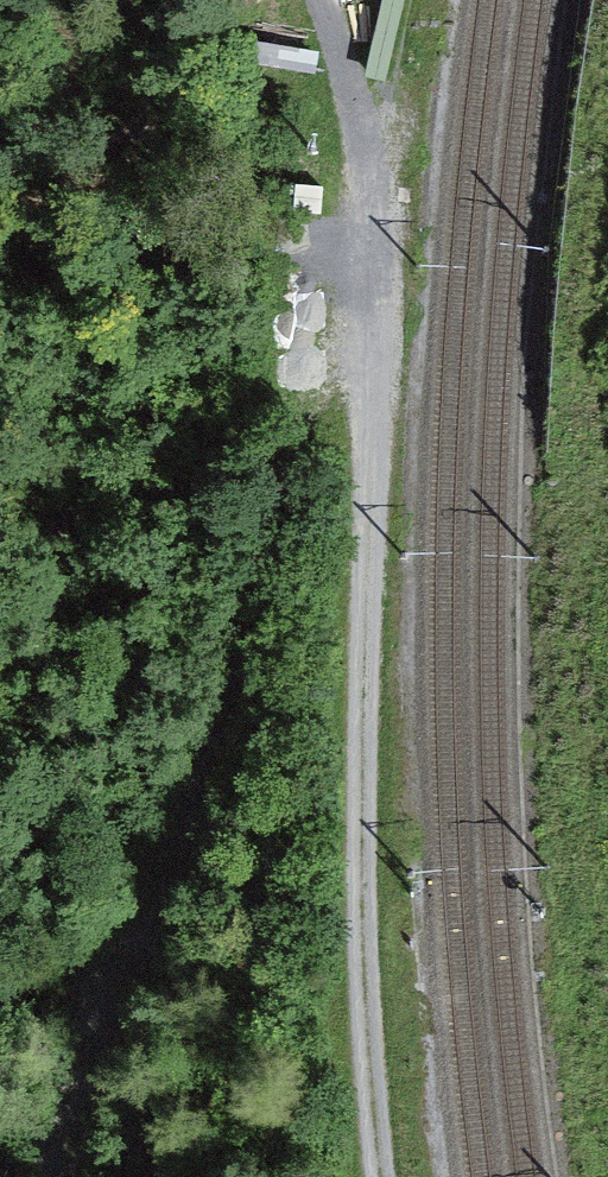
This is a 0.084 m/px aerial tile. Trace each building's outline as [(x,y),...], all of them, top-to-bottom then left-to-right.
[(325,186),(295,183),(293,213),(322,216),(325,186)]
